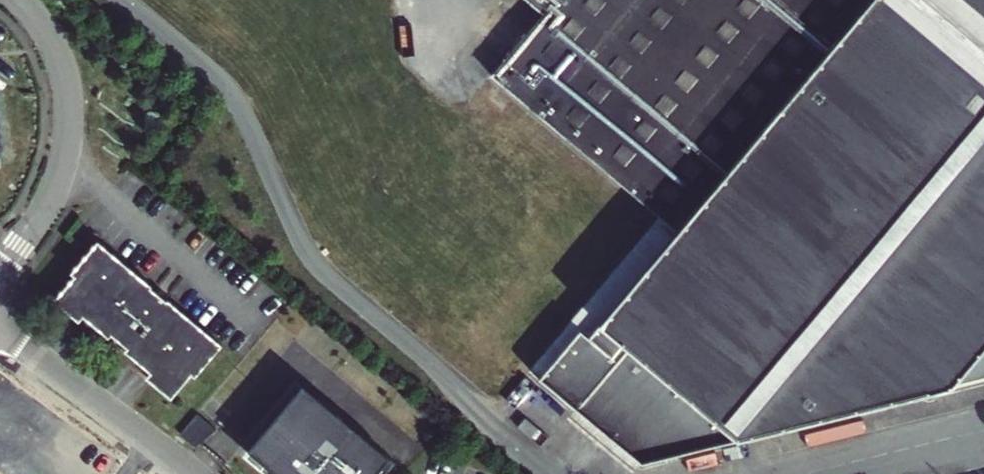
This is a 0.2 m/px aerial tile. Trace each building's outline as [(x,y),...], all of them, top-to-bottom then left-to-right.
[(545,13),(492,76),(660,217),(848,0),(529,0),(545,13)] [(660,217),(531,371),(642,464),(983,379),(983,0),(848,0),(660,217)] [(55,300),(80,321),(83,317),(109,338),(112,334),(116,337),(111,342),(121,350),(126,345),(129,347),(125,352),(151,373),(147,378),(171,398),(192,374),(196,377),(223,345),(169,300),(167,302),(151,288),(153,287),(98,241),(71,273),(75,276),(55,300)] [(295,378),(241,442),(277,473),(388,473),(397,463),(295,378)]
